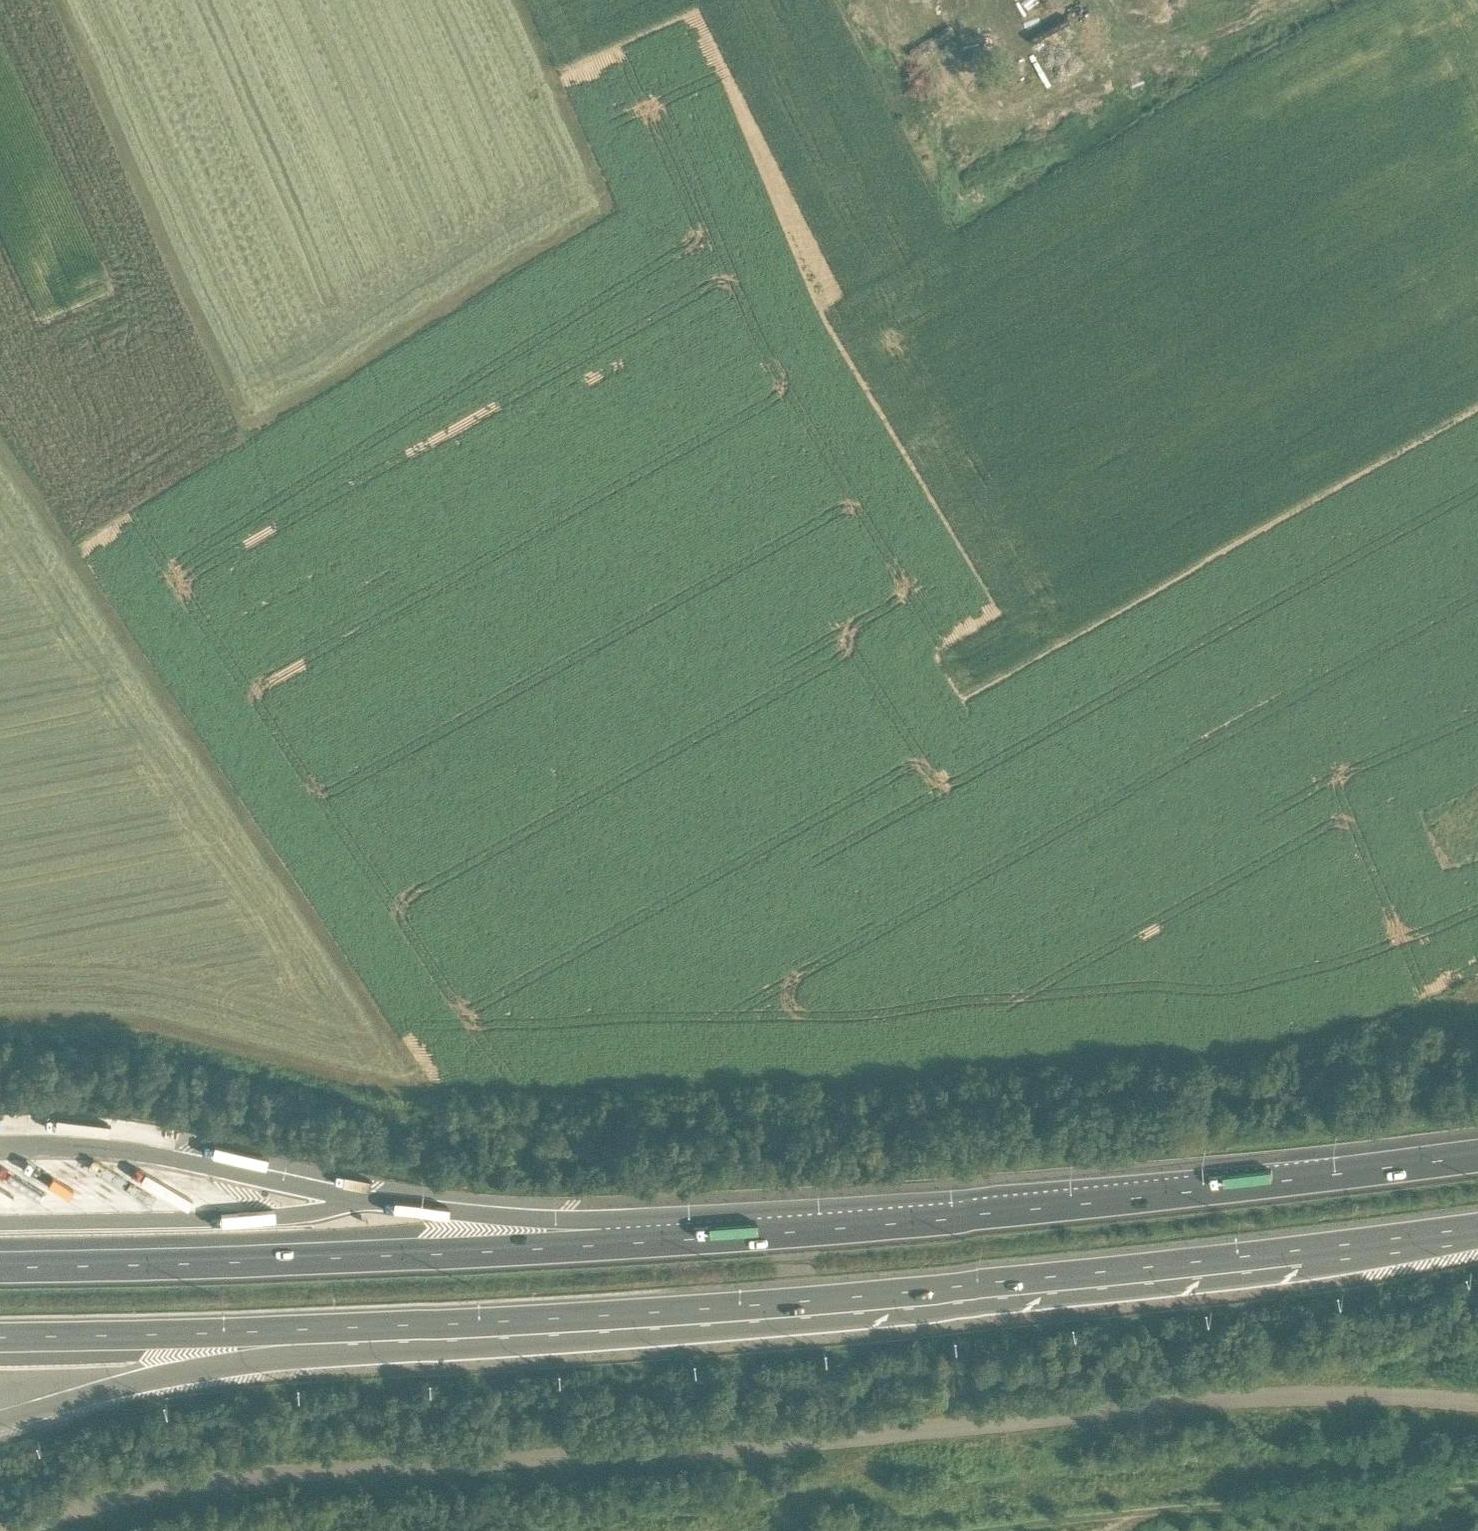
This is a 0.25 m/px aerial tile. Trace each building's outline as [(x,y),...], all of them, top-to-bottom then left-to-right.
[(16,1189),(22,1180),(0,1167),(0,1180),(16,1189)]
